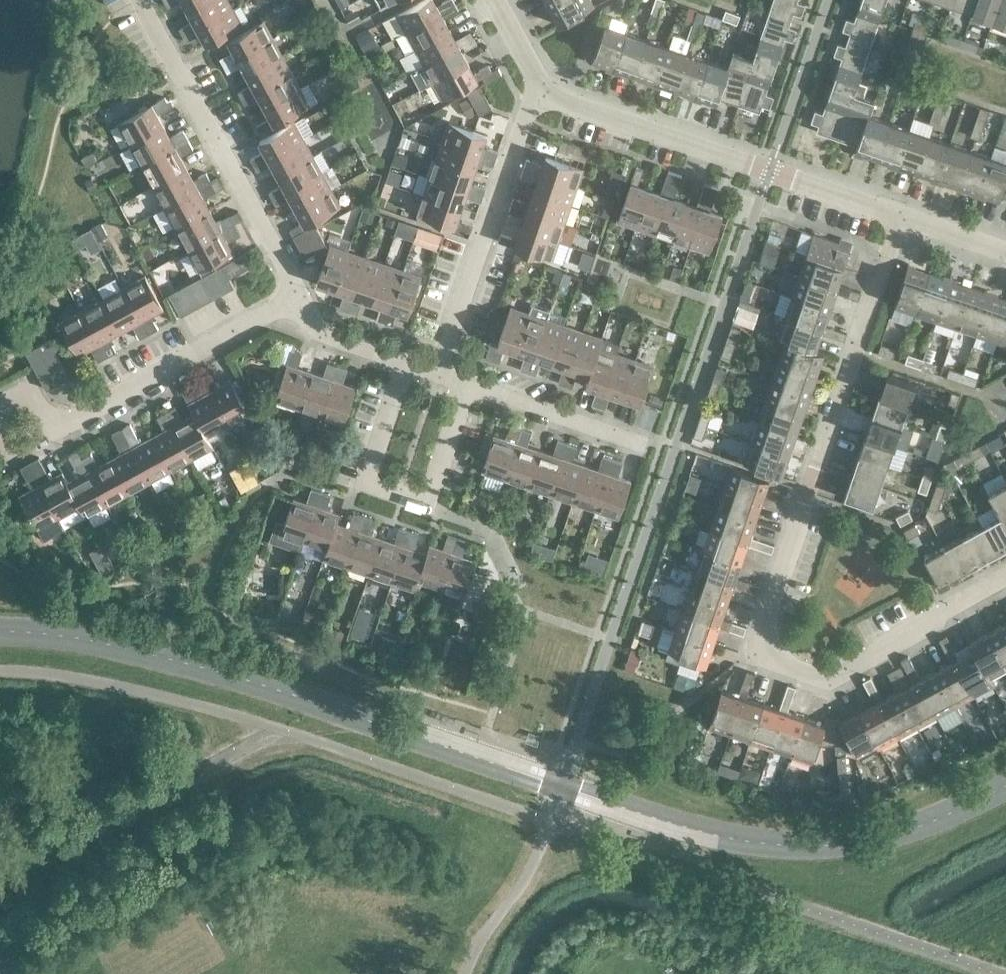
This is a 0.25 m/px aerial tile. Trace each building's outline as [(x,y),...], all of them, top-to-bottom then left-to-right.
[(189,9),(206,0),(184,0),(189,9)] [(227,0),(206,0),(189,9),(198,26),(231,8),(227,0)] [(433,0),(421,0),(397,13),(406,30),(440,12),(433,0)] [(445,9),(455,3),(453,0),(447,0),(442,3),(445,9)] [(592,0),(558,0),(549,5),(560,25),(595,6),(592,0)] [(651,10),(661,14),(665,0),(655,0),(651,10)] [(769,12),(792,19),(794,13),(802,15),(806,4),(798,1),(798,0),(774,0),(769,12)] [(855,20),(846,18),(843,29),(850,32),(848,39),(870,46),(886,0),(861,0),(855,20)] [(952,4),(972,11),(976,0),(954,0),(952,4)] [(972,11),(993,18),(999,0),(976,0),(972,11)] [(993,18),(1005,23),(1005,0),(999,0),(993,18)] [(240,3),(231,8),(198,26),(207,43),(250,20),(240,3)] [(459,10),(455,3),(445,9),(448,15),(459,10)] [(350,25),(362,18),(357,8),(345,15),(350,25)] [(726,9),(722,19),(737,24),(741,15),(726,9)] [(661,14),(651,10),(646,25),(656,28),(661,14)] [(706,13),(697,10),(692,24),(701,28),(706,13)] [(449,29),(440,12),(406,30),(396,36),(405,53),(415,47),(449,29)] [(792,19),(769,12),(758,47),(754,58),(776,65),(785,38),(793,40),(797,29),(789,26),(792,19)] [(229,39),(238,56),(272,38),(262,20),(229,39)] [(916,21),(914,25),(913,30),(927,35),(931,26),(916,21)] [(179,28),(183,35),(193,29),(190,23),(179,28)] [(701,28),(692,24),(687,39),(696,42),(701,28)] [(598,48),(589,45),(584,60),(593,63),(614,70),(626,32),(605,25),(598,48)] [(366,52),(380,44),(371,28),(357,36),(366,52)] [(196,35),(193,29),(183,35),(186,41),(196,35)] [(328,29),(319,34),(323,41),(331,36),(328,29)] [(458,46),(449,29),(415,47),(425,64),(458,46)] [(927,35),(913,30),(910,38),(924,44),(927,35)] [(460,37),(464,43),(474,37),(470,31),(460,37)] [(647,39),(626,32),(614,70),(634,77),(647,39)] [(964,37),(949,32),(946,41),(961,46),(964,37)] [(477,44),(474,37),(464,43),(467,49),(477,44)] [(238,56),(233,59),(223,64),(227,71),(242,62),(248,73),(281,54),(272,38),(238,56)] [(924,44),(910,38),(907,47),(921,52),(924,44)] [(667,46),(647,39),(634,77),(654,84),(667,46)] [(870,46),(848,39),(846,45),(838,43),(834,54),(842,57),(833,85),(855,92),(859,80),(870,46)] [(984,44),(979,42),(975,51),(981,53),(984,44)] [(733,51),(727,67),(729,67),(718,97),(719,98),(738,104),(754,58),(758,47),(748,43),(744,55),(733,51)] [(468,63),(458,46),(425,64),(434,81),(468,63)] [(688,53),(667,46),(654,84),(675,91),(688,53)] [(230,53),(220,58),(223,64),(233,59),(230,53)] [(708,60),(688,53),(675,91),(695,98),(708,60)] [(290,71),(281,54),(248,73),(253,83),(238,91),(242,98),(290,71)] [(776,65),(754,58),(738,104),(760,112),(762,105),(770,108),(774,96),(766,93),(776,65)] [(729,67),(727,67),(708,60),(695,98),(716,105),(719,98),(718,97),(729,67)] [(477,80),(468,63),(434,81),(443,98),(477,80)] [(478,70),(482,77),(492,72),(488,65),(478,70)] [(899,69),(896,78),(911,83),(914,74),(899,69)] [(299,88),(290,71),(242,98),(245,104),(260,96),(266,106),(299,88)] [(384,86),(393,81),(389,74),(380,78),(384,86)] [(911,83),(896,78),(893,87),(908,92),(911,83)] [(859,80),(855,92),(838,139),(857,145),(858,145),(869,115),(870,115),(875,100),(864,96),(868,84),(859,80)] [(492,108),(480,85),(467,92),(469,96),(477,111),(479,115),(492,108)] [(855,92),(833,85),(823,113),(816,110),(811,122),(819,124),(817,132),(838,139),(855,92)] [(309,105),(299,88),(266,106),(275,124),(309,105)] [(949,96),(940,93),(935,107),(944,110),(949,96)] [(477,111),(469,96),(458,102),(466,117),(477,111)] [(166,97),(157,101),(119,122),(130,144),(164,126),(158,114),(171,107),(166,97)] [(944,110),(935,107),(930,122),(939,125),(944,110)] [(990,110),(981,107),(976,121),(985,124),(990,110)] [(858,145),(857,145),(855,152),(876,160),(889,122),(870,115),(869,115),(858,145)] [(267,120),(257,126),(260,132),(270,127),(267,120)] [(293,121),(260,139),(269,156),(303,138),(293,121)] [(985,124),(976,121),(971,136),(980,139),(985,124)] [(449,122),(443,140),(479,152),(485,134),(449,122)] [(910,129),(889,122),(876,160),(897,167),(910,129)] [(170,138),(164,126),(130,144),(142,165),(175,147),(181,144),(189,139),(184,130),(170,138)] [(930,136),(910,129),(897,167),(917,174),(930,136)] [(403,135),(399,145),(408,148),(412,138),(403,135)] [(950,143),(930,136),(917,174),(938,181),(950,143)] [(312,155),(303,138),(269,156),(278,173),(312,155)] [(194,148),(189,139),(181,144),(186,153),(194,148)] [(479,152),(443,140),(437,158),(473,171),(475,163),(479,164),(481,160),(493,165),(496,158),(485,154),(479,152)] [(431,144),(421,141),(418,148),(428,151),(431,144)] [(971,150),(950,143),(938,181),(958,188),(971,150)] [(187,168),(175,147),(142,165),(153,186),(187,168)] [(487,148),(485,154),(496,158),(498,152),(487,148)] [(321,150),(312,155),(278,173),(288,190),(321,172),(330,167),(321,150)] [(992,157),(971,150),(958,188),(978,194),(992,157)] [(93,151),(81,158),(86,166),(98,160),(93,151)] [(251,159),(254,164),(264,159),(261,153),(251,159)] [(546,155),(540,173),(576,186),(583,167),(546,155)] [(992,157),(978,194),(1000,202),(1002,196),(1005,184),(1005,162),(992,157)] [(473,171),(437,158),(430,177),(467,189),(473,171)] [(268,166),(264,159),(254,164),(258,171),(268,166)] [(627,172),(612,167),(605,188),(620,194),(627,172)] [(639,180),(643,169),(636,167),(632,178),(639,180)] [(198,189),(187,168),(153,186),(165,207),(198,189)] [(400,185),(404,172),(391,168),(387,181),(400,185)] [(534,172),(524,168),(521,177),(531,181),(534,172)] [(675,174),(668,171),(660,194),(649,190),(636,226),(654,232),(667,196),(669,191),(675,174)] [(199,177),(204,186),(212,181),(207,172),(199,177)] [(330,189),(321,172),(288,190),(297,207),(330,189)] [(576,186),(540,173),(534,192),(570,204),(576,186)] [(682,176),(675,174),(669,191),(676,193),(682,176)] [(97,186),(92,176),(84,180),(89,190),(97,186)] [(467,189),(430,177),(424,195),(461,207),(467,189)] [(217,179),(212,181),(204,186),(209,195),(222,188),(217,179)] [(475,184),(472,191),(483,194),(486,188),(475,184)] [(618,220),(636,226),(649,190),(630,184),(618,220)] [(711,186),(705,184),(699,201),(705,203),(711,186)] [(718,188),(711,186),(705,203),(712,206),(718,188)] [(269,192),(273,199),(283,193),(279,187),(269,192)] [(210,210),(198,189),(165,207),(176,228),(210,210)] [(340,206),(330,189),(297,207),(305,222),(290,230),(299,247),(321,235),(313,221),(340,206)] [(483,194),(472,191),(470,198),(481,201),(483,194)] [(570,204),(534,192),(528,210),(564,222),(570,204)] [(286,199),(283,193),(273,199),(276,205),(286,199)] [(461,207),(424,195),(418,214),(454,226),(461,207)] [(685,203),(667,196),(654,232),(673,239),(685,203)] [(524,201),(513,198),(511,204),(522,208),(524,201)] [(703,209),(685,203),(673,239),(691,245),(703,209)] [(522,208),(511,204),(509,211),(520,215),(522,208)] [(601,207),(599,213),(607,216),(609,210),(601,207)] [(360,218),(373,223),(376,213),(364,209),(360,218)] [(722,215),(703,209),(691,245),(709,251),(722,215)] [(216,221),(210,210),(176,228),(188,249),(235,223),(230,214),(216,221)] [(564,222),(528,210),(521,228),(558,240),(564,222)] [(386,217),(384,225),(394,229),(397,221),(386,217)] [(398,220),(394,231),(407,235),(411,224),(398,220)] [(93,227),(99,239),(110,234),(104,221),(93,227)] [(460,228),(470,231),(473,224),(462,221),(460,228)] [(240,233),(235,223),(188,249),(200,270),(233,252),(226,239),(240,233)] [(92,227),(72,237),(77,247),(97,237),(92,227)] [(413,242),(437,250),(442,235),(418,227),(413,242)] [(558,240),(521,228),(515,247),(551,259),(558,240)] [(851,246),(814,233),(806,255),(844,267),(851,246)] [(512,237),(501,234),(499,241),(509,245),(512,237)] [(327,245),(321,235),(299,247),(305,257),(315,252),(327,245)] [(781,246),(767,241),(760,262),(775,267),(781,246)] [(60,243),(51,249),(56,258),(66,252),(60,243)] [(317,281),(336,288),(348,252),(329,245),(329,246),(327,245),(315,252),(318,258),(322,265),(317,281)] [(315,252),(305,257),(309,263),(318,258),(315,252)] [(366,258),(348,252),(336,288),(347,292),(341,308),(348,311),(352,300),(354,294),(366,258)] [(252,265),(245,253),(222,265),(229,278),(252,265)] [(844,267),(806,255),(799,275),(837,288),(838,284),(844,267)] [(384,264),(366,258),(354,294),(372,300),(384,264)] [(402,270),(384,264),(372,300),(390,307),(402,270)] [(229,278),(222,265),(212,271),(224,292),(234,287),(229,278)] [(678,280),(683,268),(673,265),(669,277),(678,280)] [(929,273),(908,266),(895,303),(916,311),(929,273)] [(556,267),(552,278),(560,281),(564,270),(556,267)] [(421,277),(402,270),(390,307),(388,312),(385,323),(391,325),(397,309),(409,313),(421,277)] [(572,273),(564,270),(560,281),(568,284),(572,273)] [(224,292),(212,271),(201,276),(213,298),(224,292)] [(950,280),(929,273),(916,311),(937,318),(950,280)] [(142,320),(145,325),(150,333),(159,328),(151,315),(164,308),(146,275),(124,287),(142,320)] [(837,288),(799,275),(792,295),(830,308),(836,292),(847,296),(850,288),(838,284),(837,288)] [(213,298),(201,276),(191,282),(203,304),(213,298)] [(970,287),(950,280),(937,318),(957,325),(970,287)] [(203,304),(191,282),(180,288),(192,310),(203,304)] [(142,320),(124,287),(103,298),(121,332),(142,320)] [(991,294),(970,287),(957,325),(978,331),(991,294)] [(192,310),(180,288),(170,294),(182,315),(192,310)] [(861,291),(850,288),(847,296),(858,299),(861,291)] [(991,294),(978,331),(998,339),(1005,316),(1005,299),(991,294)] [(830,308),(792,295),(785,316),(823,329),(822,333),(833,337),(836,328),(824,324),(830,308)] [(121,332),(103,298),(82,309),(100,343),(103,348),(108,356),(117,351),(110,338),(121,332)] [(532,304),(529,314),(516,349),(528,353),(522,370),(529,372),(533,361),(535,356),(547,320),(550,310),(532,304)] [(740,304),(734,321),(752,327),(758,311),(740,304)] [(510,307),(498,343),(491,341),(486,357),(499,362),(505,346),(516,349),(529,314),(510,307)] [(100,343),(82,309),(61,321),(79,355),(100,343)] [(381,310),(378,321),(385,323),(388,312),(381,310)] [(823,329),(785,316),(778,337),(786,340),(786,339),(816,349),(822,333),(823,329)] [(565,326),(547,320),(535,356),(553,362),(565,326)] [(150,333),(145,325),(136,330),(140,338),(150,333)] [(740,329),(731,325),(726,340),(735,343),(740,329)] [(583,332),(565,326),(553,362),(571,368),(583,332)] [(847,332),(836,328),(833,337),(844,341),(847,332)] [(602,338),(583,332),(571,368),(569,374),(565,384),(572,387),(577,370),(588,374),(589,374),(598,347),(599,347),(602,338)] [(274,335),(271,344),(285,349),(289,340),(274,335)] [(620,344),(602,338),(599,347),(598,347),(589,374),(588,374),(586,383),(604,389),(617,353),(620,344)] [(70,376),(50,339),(27,351),(47,389),(70,376)] [(786,339),(786,340),(779,360),(817,373),(824,351),(816,349),(786,339)] [(735,343),(726,340),(721,355),(731,358),(735,343)] [(896,349),(881,344),(878,353),(893,358),(896,349)] [(108,356),(103,348),(94,353),(98,361),(108,356)] [(289,358),(300,362),(302,353),(292,349),(289,358)] [(635,360),(617,353),(604,389),(623,396),(635,360)] [(908,353),(905,362),(921,367),(924,358),(908,353)] [(938,363),(924,358),(921,367),(935,372),(938,363)] [(653,366),(635,360),(623,396),(641,402),(653,366)] [(817,373),(779,360),(772,380),(810,393),(817,373)] [(539,364),(533,361),(529,372),(535,374),(539,364)] [(325,371),(335,374),(338,365),(328,362),(325,371)] [(275,400),(298,408),(310,371),(287,364),(275,400)] [(347,369),(338,365),(335,374),(345,377),(347,369)] [(726,369),(717,366),(712,380),(721,384),(726,369)] [(949,367),(946,376),(960,381),(963,372),(949,367)] [(333,379),(310,371),(298,408),(321,415),(333,379)] [(562,371),(558,382),(565,384),(569,374),(562,371)] [(975,376),(963,372),(960,381),(972,385),(975,376)] [(212,373),(203,378),(228,425),(250,413),(231,380),(219,386),(212,373)] [(887,373),(880,393),(909,403),(916,383),(887,373)] [(228,425),(203,378),(194,383),(201,396),(188,403),(194,414),(195,413),(207,437),(207,436),(228,425)] [(356,387),(333,379),(321,415),(344,423),(356,387)] [(721,384),(712,380),(707,395),(717,398),(721,384)] [(810,393),(772,380),(765,401),(803,413),(810,393)] [(961,394),(952,391),(947,404),(957,407),(961,394)] [(592,404),(599,406),(602,395),(596,393),(592,404)] [(909,403),(880,393),(873,414),(902,424),(909,403)] [(653,394),(650,402),(662,406),(664,397),(653,394)] [(609,397),(602,395),(599,406),(605,408),(609,397)] [(803,413),(765,401),(758,421),(796,434),(803,413)] [(175,407),(166,412),(171,420),(180,415),(175,407)] [(713,410),(703,407),(698,421),(708,425),(713,410)] [(171,420),(166,412),(157,417),(161,425),(171,420)] [(195,413),(194,414),(173,425),(192,458),(213,447),(207,436),(207,437),(195,413)] [(902,424),(873,414),(866,435),(895,445),(902,424)] [(129,421),(120,426),(150,481),(171,470),(152,436),(140,443),(129,421)] [(708,425),(698,421),(693,436),(703,439),(708,425)] [(796,434),(758,421),(751,442),(789,455),(796,434)] [(941,424),(936,436),(945,439),(950,427),(941,424)] [(192,458),(173,425),(152,436),(171,470),(192,458)] [(509,433),(519,437),(522,428),(512,425),(509,433)] [(150,481),(120,426),(111,431),(123,452),(110,459),(129,493),(150,481)] [(532,431),(522,428),(519,437),(529,440),(532,431)] [(487,455),(494,434),(487,432),(479,452),(487,455)] [(482,470),(505,478),(517,442),(494,434),(487,455),(482,470)] [(895,445),(866,435),(859,455),(888,465),(895,445)] [(555,449),(564,452),(567,443),(558,440),(555,449)] [(540,450),(517,442),(505,478),(528,486),(540,450)] [(789,455),(751,442),(744,463),(782,475),(789,455)] [(577,447),(567,443),(564,452),(574,456),(577,447)] [(985,452),(980,444),(966,451),(971,460),(985,452)] [(80,475),(69,482),(68,482),(81,506),(80,506),(86,516),(108,504),(89,471),(86,466),(82,458),(78,450),(69,455),(80,475)] [(562,458),(540,450),(528,486),(550,494),(562,458)] [(971,460),(966,451),(955,458),(959,466),(971,460)] [(91,453),(82,458),(86,466),(96,461),(91,453)] [(888,465),(859,455),(851,476),(881,486),(888,465)] [(600,464),(610,468),(613,459),(603,456),(600,464)] [(38,457),(30,462),(59,517),(80,506),(81,506),(68,482),(69,482),(63,471),(50,478),(38,457)] [(585,465),(562,458),(550,494),(573,502),(585,465)] [(129,493),(110,459),(89,471),(108,504),(129,493)] [(622,462),(613,459),(610,468),(619,471),(622,462)] [(65,528),(59,517),(30,462),(21,467),(32,488),(20,495),(44,539),(65,528)] [(926,464),(922,477),(931,480),(935,467),(926,464)] [(608,473),(585,465),(573,502),(596,510),(608,473)] [(769,478),(732,465),(725,486),(762,498),(764,495),(769,478)] [(631,481),(608,473),(596,510),(619,517),(631,481)] [(881,486),(851,476),(844,497),(873,507),(881,486)] [(931,480),(922,477),(918,490),(927,493),(931,480)] [(946,486),(937,483),(932,496),(941,499),(946,486)] [(988,492),(1000,515),(1001,515),(1005,524),(1005,483),(988,492)] [(762,498),(725,486),(718,506),(755,519),(761,503),(773,507),(776,499),(764,495),(762,498)] [(321,491),(312,488),(307,502),(294,498),(284,527),(275,524),(269,540),(301,551),(304,542),(321,491)] [(331,495),(321,491),(304,542),(326,549),(327,550),(336,523),(337,523),(340,514),(327,509),(331,495)] [(230,504),(225,495),(216,500),(221,509),(230,504)] [(941,499),(932,496),(928,508),(937,511),(941,499)] [(789,504),(776,499),(773,507),(786,512),(789,504)] [(755,519),(718,506),(711,527),(748,540),(747,544),(760,548),(762,540),(750,536),(755,519)] [(489,520),(492,512),(485,509),(482,518),(489,520)] [(908,509),(896,516),(900,524),(913,518),(908,509)] [(364,516),(354,513),(349,527),(337,523),(336,523),(327,550),(326,549),(324,558),(346,566),(364,516)] [(1000,515),(982,525),(997,552),(1005,547),(1005,524),(1001,515),(1000,515)] [(374,519),(364,516),(346,566),(369,574),(382,538),(373,535),(375,529),(371,528),(374,519)] [(920,531),(915,523),(903,529),(908,538),(920,531)] [(997,552),(982,525),(963,536),(978,563),(997,552)] [(748,540),(711,527),(704,547),(741,560),(747,544),(748,540)] [(409,532),(399,528),(394,542),(382,538),(369,574),(392,582),(404,546),(406,540),(409,532)] [(175,529),(167,534),(169,538),(178,533),(175,529)] [(458,538),(448,535),(445,543),(455,547),(458,538)] [(978,563),(963,536),(944,546),(958,573),(978,563)] [(468,541),(458,538),(455,547),(465,550),(468,541)] [(775,544),(762,540),(760,548),(772,552),(775,544)] [(430,544),(427,553),(427,554),(418,581),(441,588),(453,552),(430,544)] [(552,560),(556,548),(546,544),(542,556),(552,560)] [(427,553),(404,546),(392,582),(415,590),(418,581),(427,554),(427,553)] [(958,573),(944,546),(924,557),(939,584),(958,573)] [(741,560),(704,547),(696,568),(734,581),(736,577),(741,560)] [(476,560),(453,552),(441,588),(437,600),(460,607),(476,560)] [(581,561),(579,569),(601,576),(603,569),(606,562),(592,557),(589,564),(581,561)] [(734,581),(696,568),(690,588),(727,601),(733,585),(746,589),(748,581),(736,577),(734,581)] [(761,585),(748,581),(746,589),(758,593),(761,585)] [(727,601),(690,588),(683,609),(721,622),(719,626),(732,630),(734,622),(722,618),(727,601)] [(488,623),(496,598),(484,594),(475,619),(488,623)] [(310,609),(305,626),(317,631),(323,613),(310,609)] [(721,622),(683,609),(676,629),(714,642),(719,626),(721,622)] [(747,626),(734,622),(732,630),(744,634),(747,626)] [(366,642),(370,628),(355,623),(350,637),(366,642)] [(989,632),(1005,662),(1005,623),(989,632)] [(661,648),(668,651),(666,659),(681,664),(683,656),(703,662),(706,663),(714,642),(676,629),(664,625),(659,641),(661,648)] [(989,632),(970,642),(974,650),(989,677),(990,677),(1005,668),(1005,662),(989,632)] [(397,639),(382,634),(374,658),(389,663),(397,639)] [(953,646),(947,635),(939,639),(946,651),(953,646)] [(960,658),(953,646),(946,651),(952,662),(956,660),(975,695),(994,684),(990,677),(989,677),(974,650),(960,658)] [(631,649),(626,663),(638,667),(642,653),(631,649)] [(703,662),(683,656),(681,664),(679,669),(698,676),(703,662)] [(915,667),(909,656),(901,660),(907,671),(915,667)] [(956,660),(952,662),(937,671),(955,706),(975,695),(956,660)] [(921,679),(915,667),(907,671),(914,683),(899,692),(918,726),(937,716),(917,681),(921,679)] [(755,672),(747,670),(743,682),(751,685),(755,672)] [(955,706),(937,671),(921,679),(917,681),(937,716),(955,706)] [(877,688),(870,677),(863,681),(869,692),(877,688)] [(751,685),(743,682),(739,695),(743,696),(730,734),(750,741),(763,703),(747,698),(751,685)] [(796,687),(788,684),(784,696),(792,699),(796,687)] [(883,700),(877,688),(869,692),(876,704),(879,702),(899,737),(918,726),(899,692),(883,700)] [(743,696),(739,695),(721,689),(708,727),(730,734),(743,696)] [(792,699),(784,696),(780,709),(763,703),(750,741),(771,748),(784,710),(788,711),(792,699)] [(879,702),(876,704),(861,712),(880,747),(899,737),(879,702)] [(784,710),(771,748),(791,755),(804,717),(788,711),(784,710)] [(880,747),(861,712),(842,722),(839,717),(833,718),(835,744),(852,743),(860,758),(880,747)] [(825,724),(804,717),(791,755),(813,762),(818,745),(835,744),(833,718),(827,718),(825,724)] [(958,736),(950,740),(956,750),(964,746),(958,736)] [(944,756),(939,747),(932,752),(936,760),(944,756)] [(849,757),(839,757),(839,793),(849,793),(849,757)] [(904,766),(909,775),(917,771),(911,762),(904,766)] [(864,782),(859,784),(863,795),(868,794),(864,782)]
